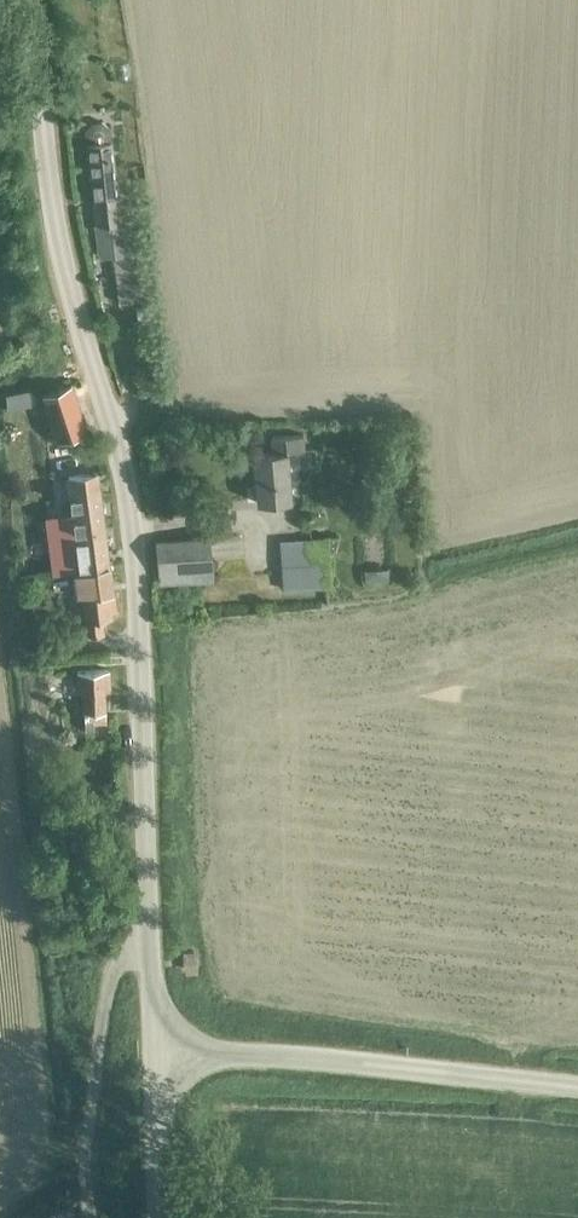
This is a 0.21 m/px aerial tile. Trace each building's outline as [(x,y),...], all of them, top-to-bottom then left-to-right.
[(100,256),(128,253),(125,221),(120,222),(112,142),(88,144),(100,256)] [(87,432),(72,387),(72,384),(43,394),(58,442),(87,432)] [(10,389),(11,406),(29,405),(27,388),(10,389)] [(290,455),(296,455),(306,454),(306,440),(275,441),(276,455),(256,456),(258,505),(291,504),(290,455)] [(65,463),(83,461),(82,448),(63,450),(65,463)] [(61,573),(74,571),(74,570),(108,566),(97,475),(70,478),(76,525),(56,528),(61,573)] [(210,535),(155,541),(160,586),(214,580),(210,535)] [(280,542),(282,592),(329,590),(327,540),(280,542)] [(74,570),(74,571),(77,596),(84,595),(90,636),(104,634),(102,619),(112,618),(109,593),(113,592),(110,566),(108,566),(74,570)] [(94,723),(106,722),(106,692),(111,692),(110,671),(77,673),(79,693),(83,693),(86,729),(94,728),(94,723)] [(185,955),(187,971),(197,970),(195,954),(185,955)]
